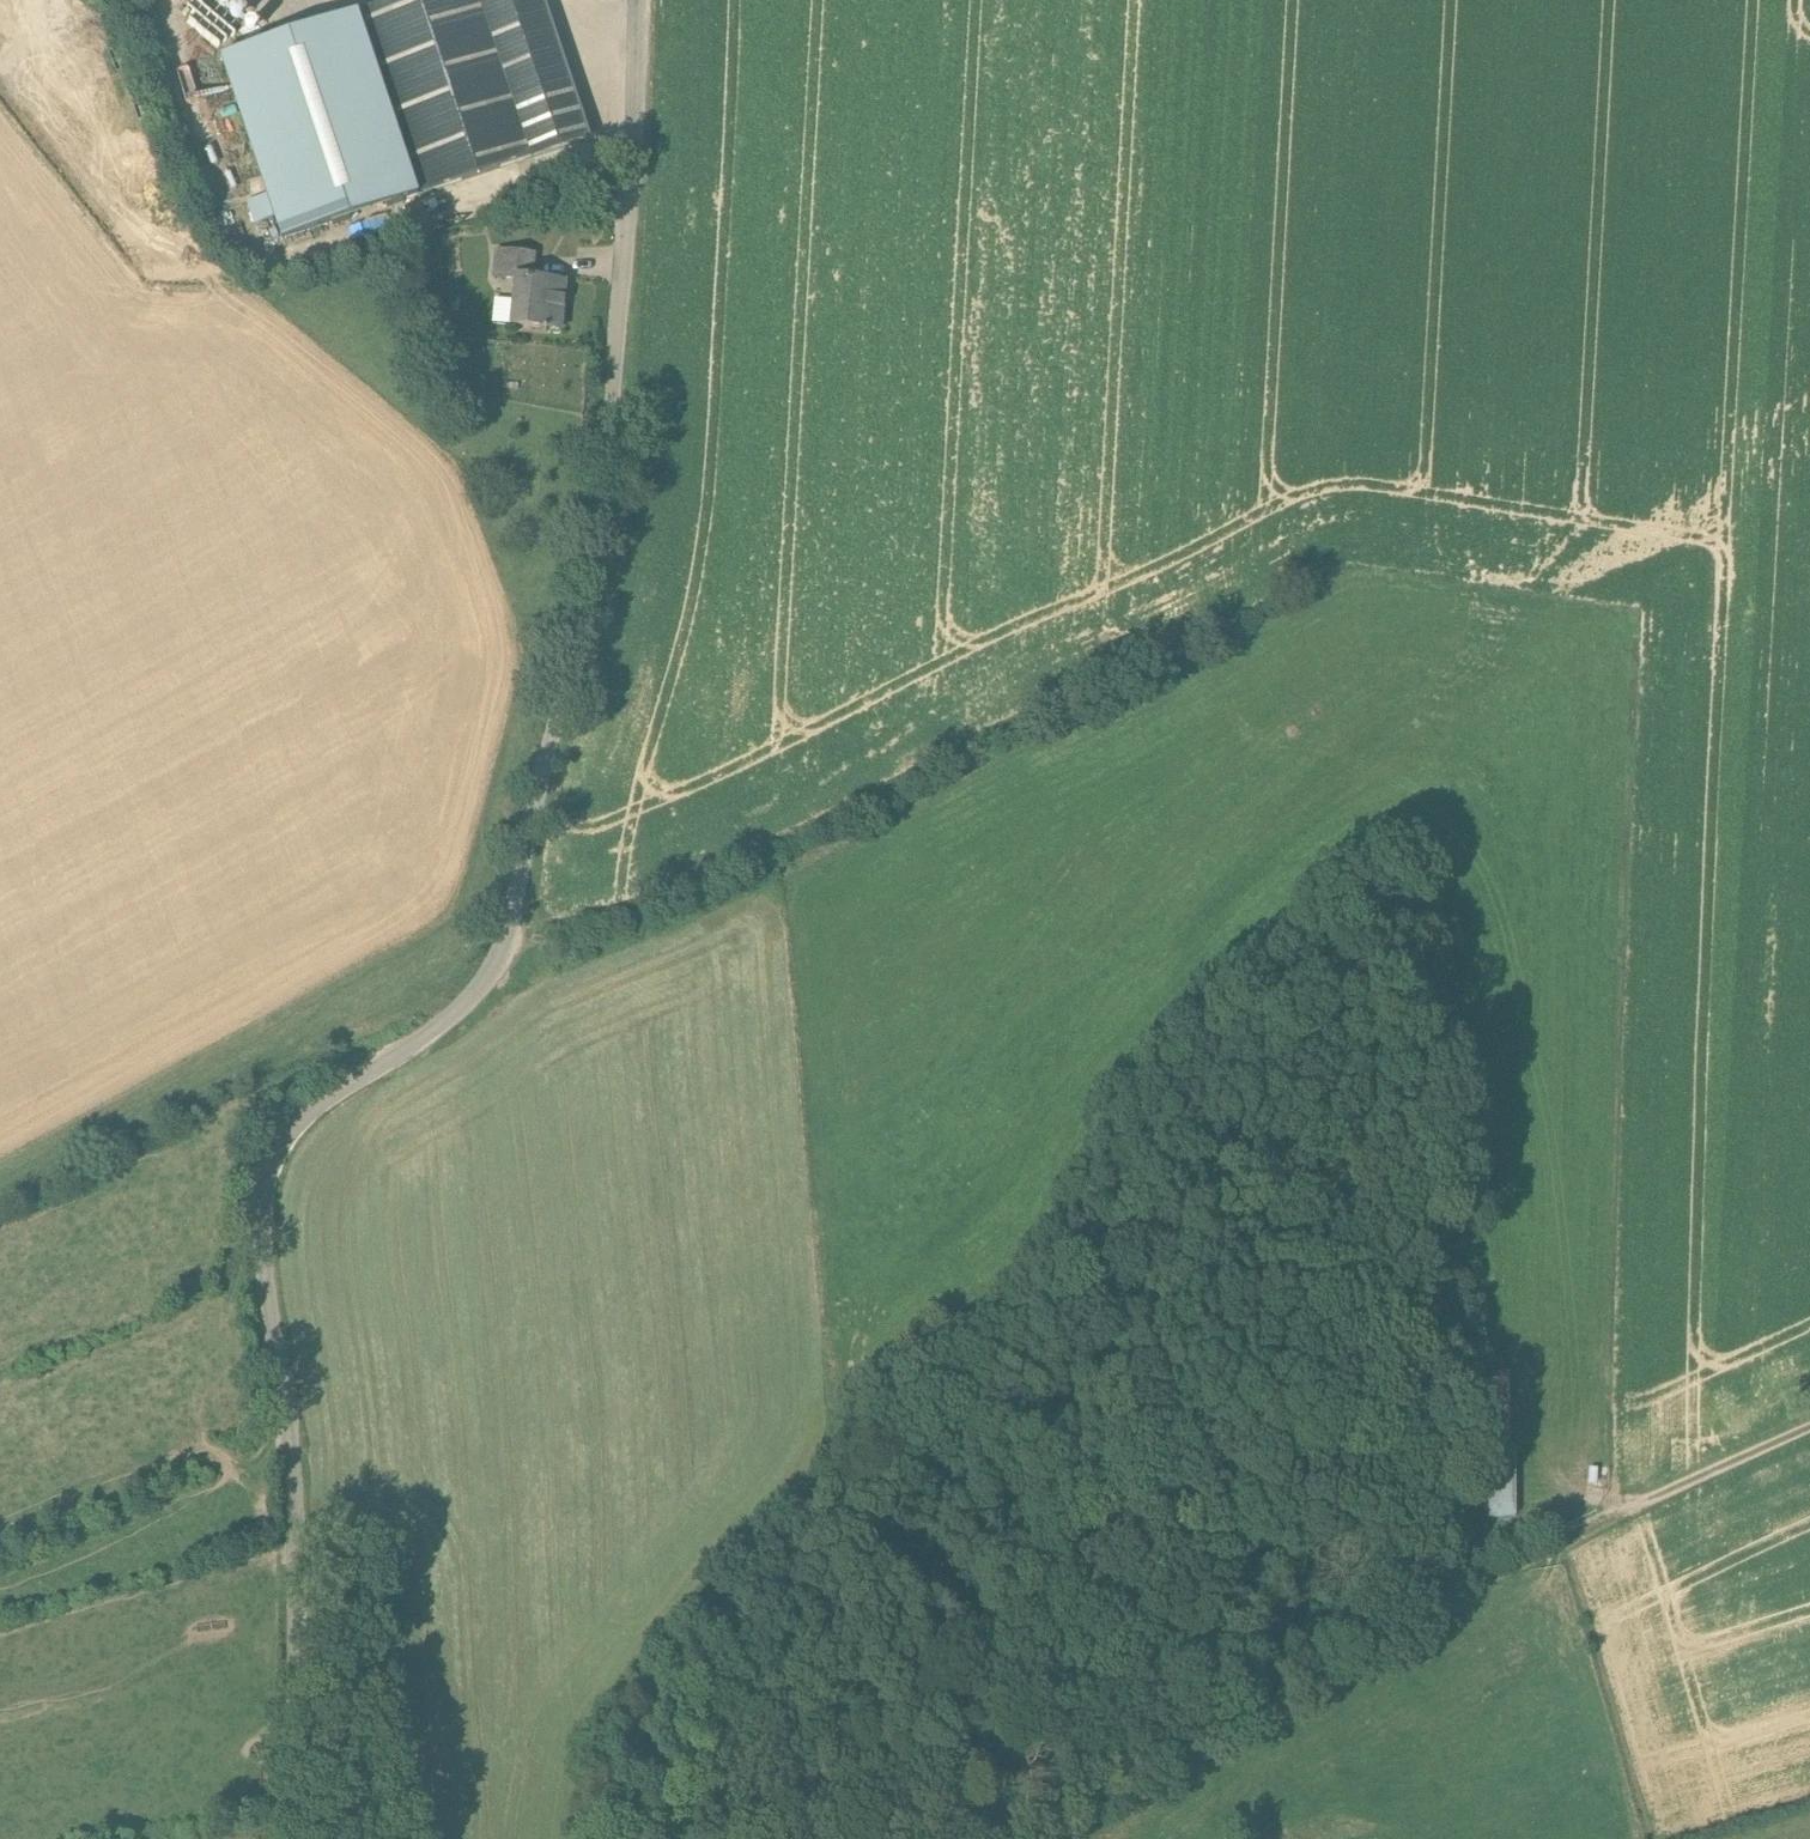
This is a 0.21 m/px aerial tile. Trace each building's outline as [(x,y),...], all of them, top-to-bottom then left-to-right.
[(512,101),(569,82),(542,0),(394,0),(363,10),(361,4),(344,10),(346,16),(349,25),(364,20),(422,194),(531,158),(512,101)] [(349,25),(346,16),(221,57),(282,241),(422,194),(364,20),(349,25)] [(512,101),(531,158),(588,139),(569,82),(512,101)] [(515,278),(513,302),(494,300),(492,323),(511,325),(561,330),(566,282),(531,279),(534,254),(496,250),(493,276),(515,278)] [(1518,1520),(1515,1374),(1485,1375),(1488,1520),(1518,1520)]
